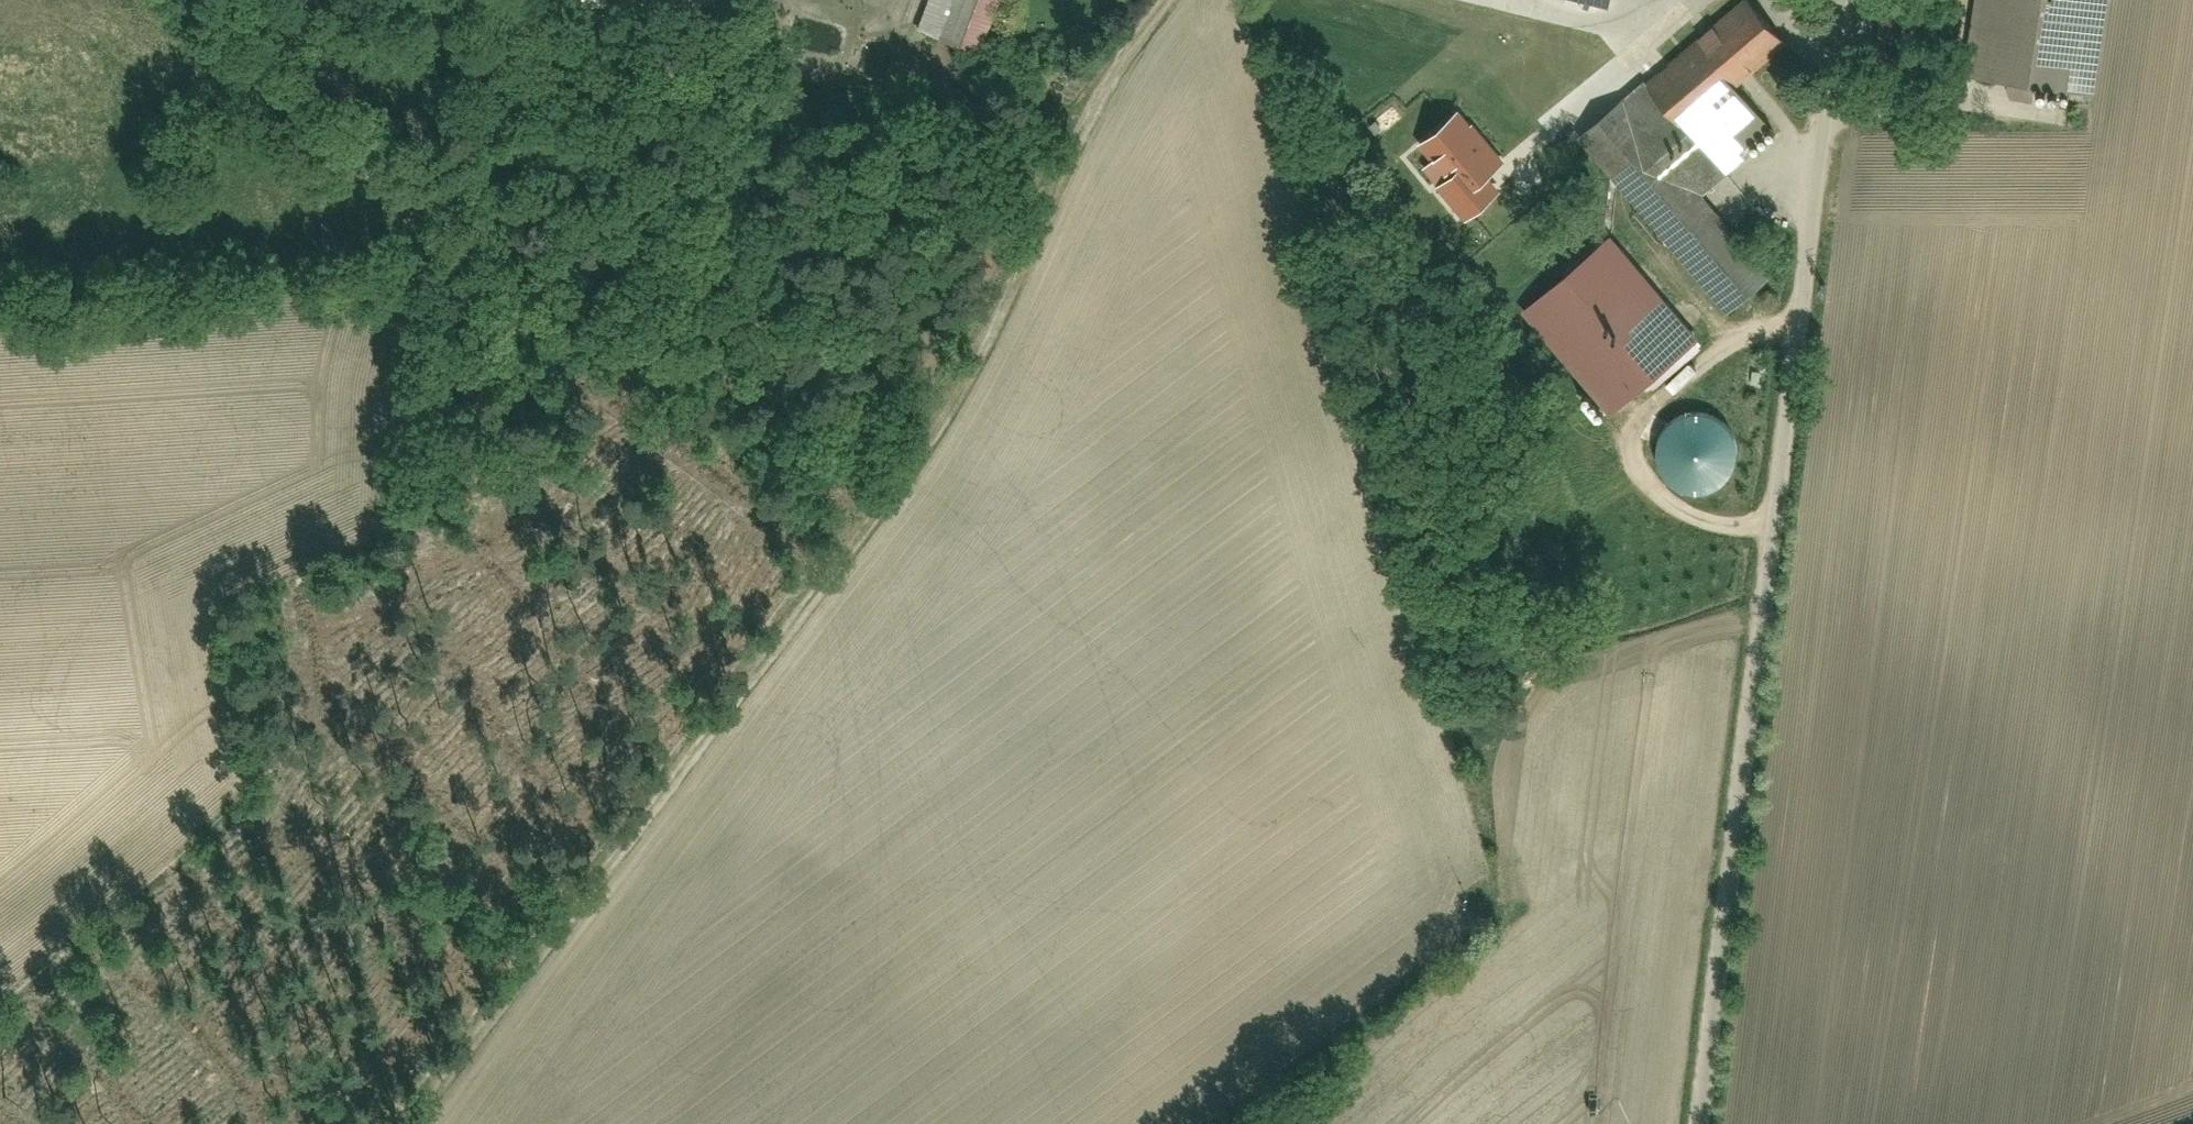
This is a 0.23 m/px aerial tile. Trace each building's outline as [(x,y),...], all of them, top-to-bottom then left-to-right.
[(1699,115),(1785,39),(1751,0),(1742,0),(1613,114),(1674,182),(1639,213),(1732,318),(1779,277),(1707,195),(1742,164),(1699,115)] [(1964,78),(2096,97),(2110,0),(1975,0),(1964,78)]
